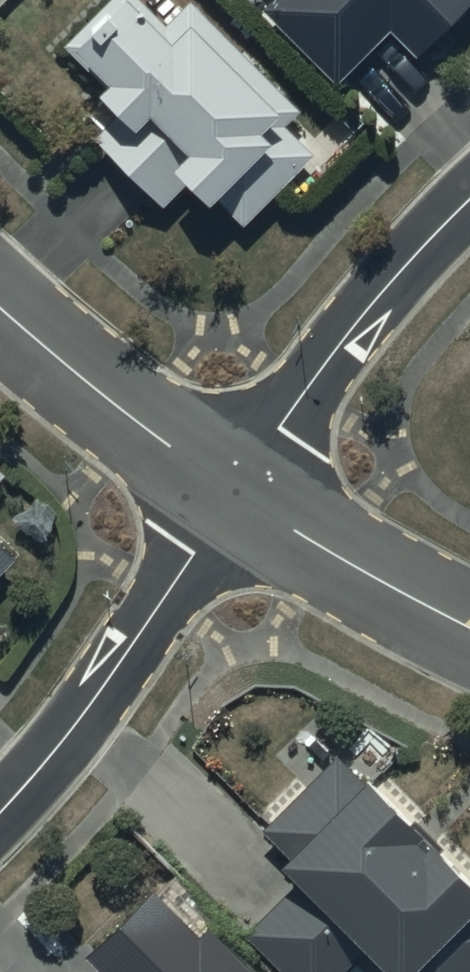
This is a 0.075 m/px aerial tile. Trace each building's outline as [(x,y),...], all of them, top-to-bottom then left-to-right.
[(198,0),(181,0),(167,15),(150,0),(100,0),(73,28),(109,62),(99,73),(125,96),(94,127),(164,197),(193,164),(244,215),(314,144),(284,116),(299,101),(198,0)] [(338,74),(391,21),(415,45),(460,0),(264,0),(338,74)] [(15,547),(0,532),(0,563),(15,547)] [(290,971),(366,971),(347,954),(364,938),(398,971),(463,971),(469,965),(469,885),(469,884),(469,867),(360,757),(354,763),(335,744),(259,820),(279,840),(275,844),(299,867),(242,924),(290,971)] [(204,916),(195,925),(149,879),(85,944),(94,953),(75,971),(261,971),(204,916)]
